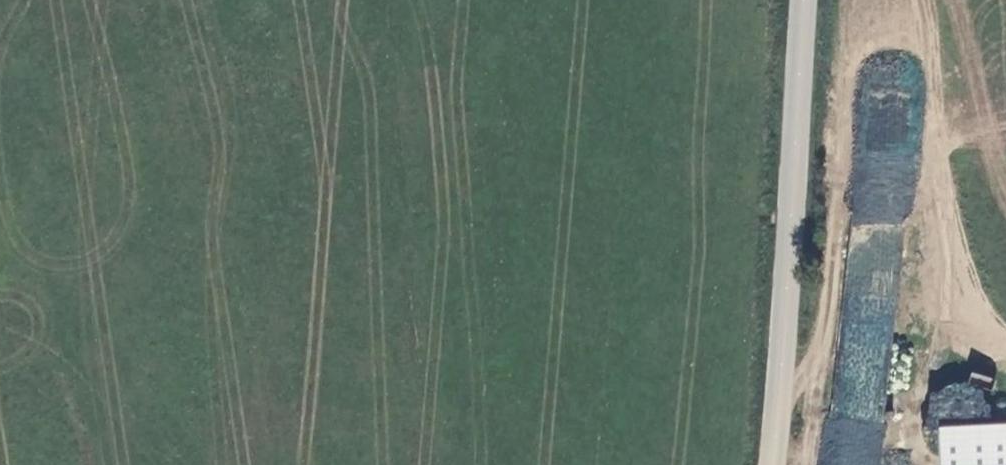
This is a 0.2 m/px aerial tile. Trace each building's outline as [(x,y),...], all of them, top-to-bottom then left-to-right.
[(943,429),(945,464),(1005,464),(1005,426),(943,429)]
